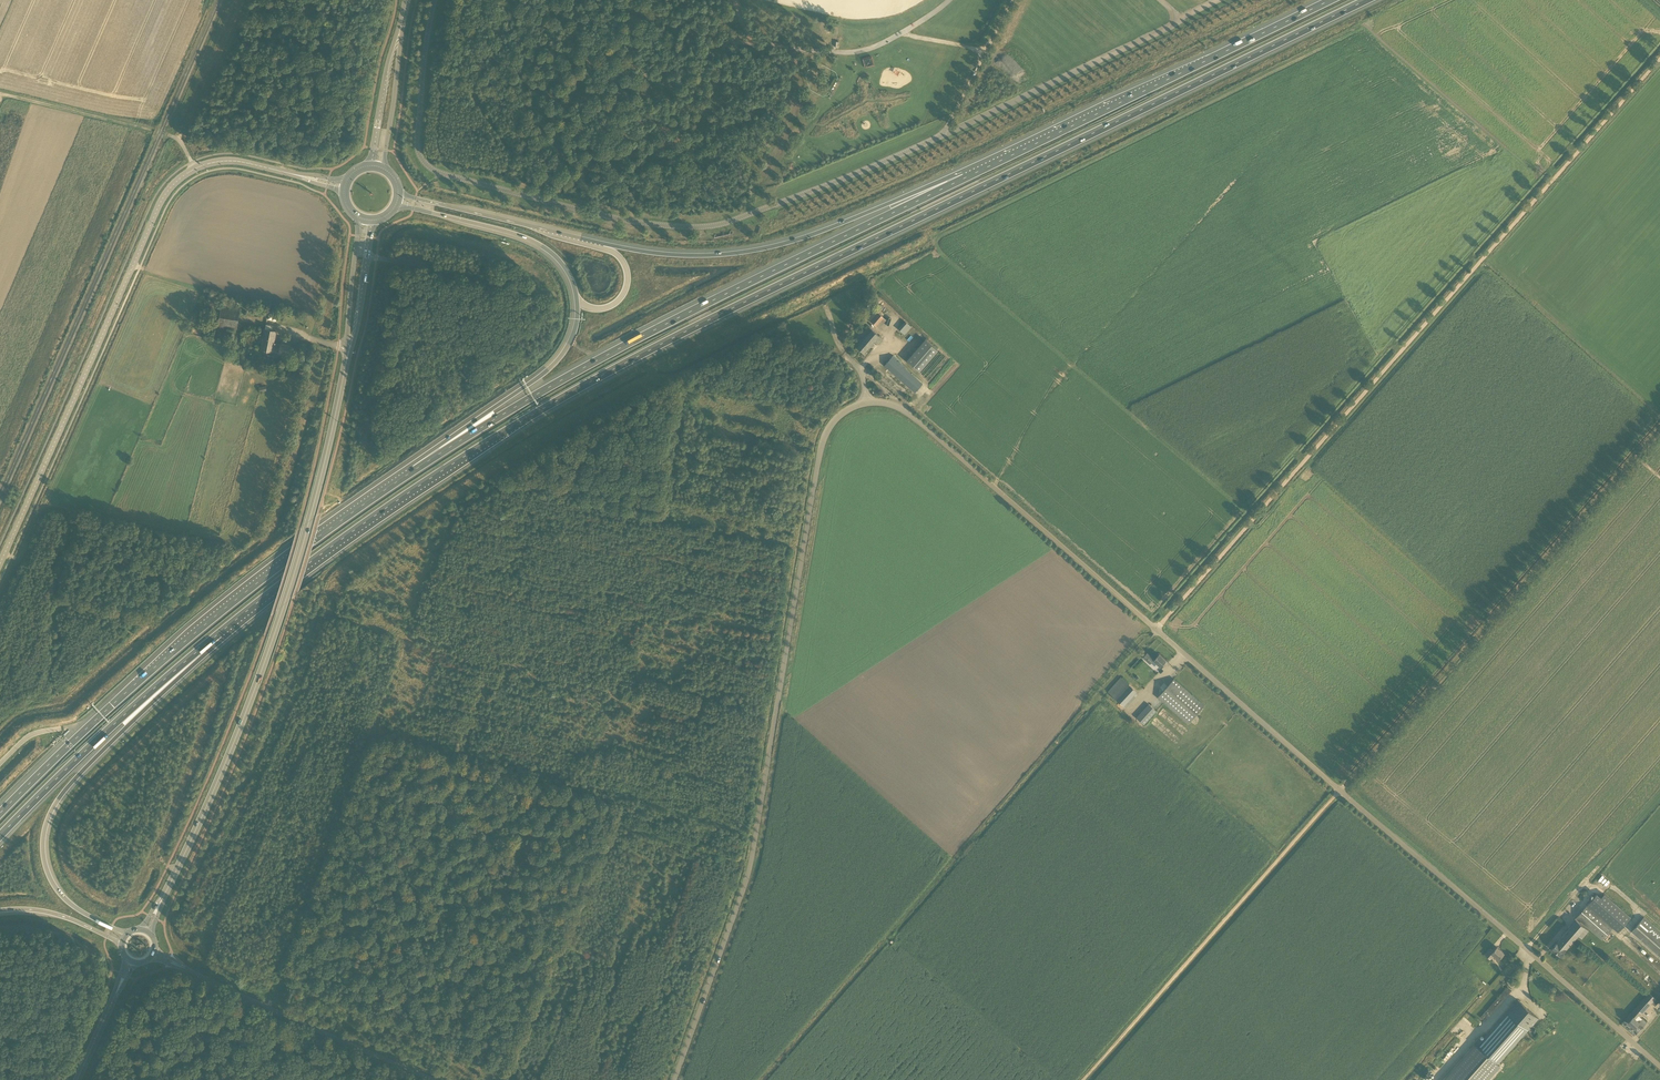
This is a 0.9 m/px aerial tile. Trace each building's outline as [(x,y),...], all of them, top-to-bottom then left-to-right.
[(218,327),(236,331),(241,309),(222,305),(218,327)] [(874,310),(867,318),(879,329),(886,320),(874,310)] [(905,321),(898,329),(904,335),(911,327),(905,321)] [(864,353),(874,342),(877,344),(882,338),(868,326),(860,335),(863,338),(856,347),(864,353)] [(272,330),(265,329),(261,349),(273,352),(279,352),(288,354),(290,346),(280,344),(280,346),(274,345),(276,331),(272,330)] [(919,371),(938,350),(925,339),(906,360),(919,371)] [(884,366),(915,392),(923,384),(896,360),(897,359),(893,355),(884,366)] [(1143,657),(1150,664),(1153,660),(1160,667),(1167,661),(1159,654),(1154,659),(1147,653),(1143,657)] [(1108,691),(1126,707),(1139,692),(1121,676),(1108,691)] [(1205,706),(1174,679),(1158,697),(1189,724),(1205,706)] [(1149,704),(1136,717),(1144,725),(1156,711),(1149,704)] [(1631,917),(1604,894),(1601,898),(1596,894),(1586,905),(1612,928),(1617,932),(1631,917)] [(1612,928),(1586,905),(1576,917),(1581,921),(1590,929),(1602,940),(1612,928)] [(1582,939),(1589,931),(1580,923),(1581,921),(1576,917),(1575,919),(1576,920),(1551,949),(1560,956),(1578,936),(1582,939)] [(1631,931),(1659,956),(1659,931),(1644,917),(1631,931)] [(1490,959),(1494,955),(1498,959),(1504,953),(1497,947),(1492,952),(1489,950),(1485,955),(1490,959)] [(1487,1009),(1491,1013),(1512,990),(1508,986),(1487,1009)] [(1642,1014),(1655,998),(1649,993),(1636,1008),(1642,1014)] [(1539,1018),(1518,1000),(1507,1012),(1528,1030),(1539,1018)] [(1630,1014),(1633,1017),(1628,1023),(1634,1028),(1637,1025),(1641,1028),(1647,1022),(1642,1018),(1636,1013),(1635,1013),(1633,1011),(1630,1014)] [(1498,1064),(1528,1030),(1507,1012),(1477,1045),(1498,1064)] [(1501,1066),(1498,1064),(1477,1045),(1476,1044),(1446,1078),(1445,1077),(1442,1079),(1489,1079),(1501,1066)]
